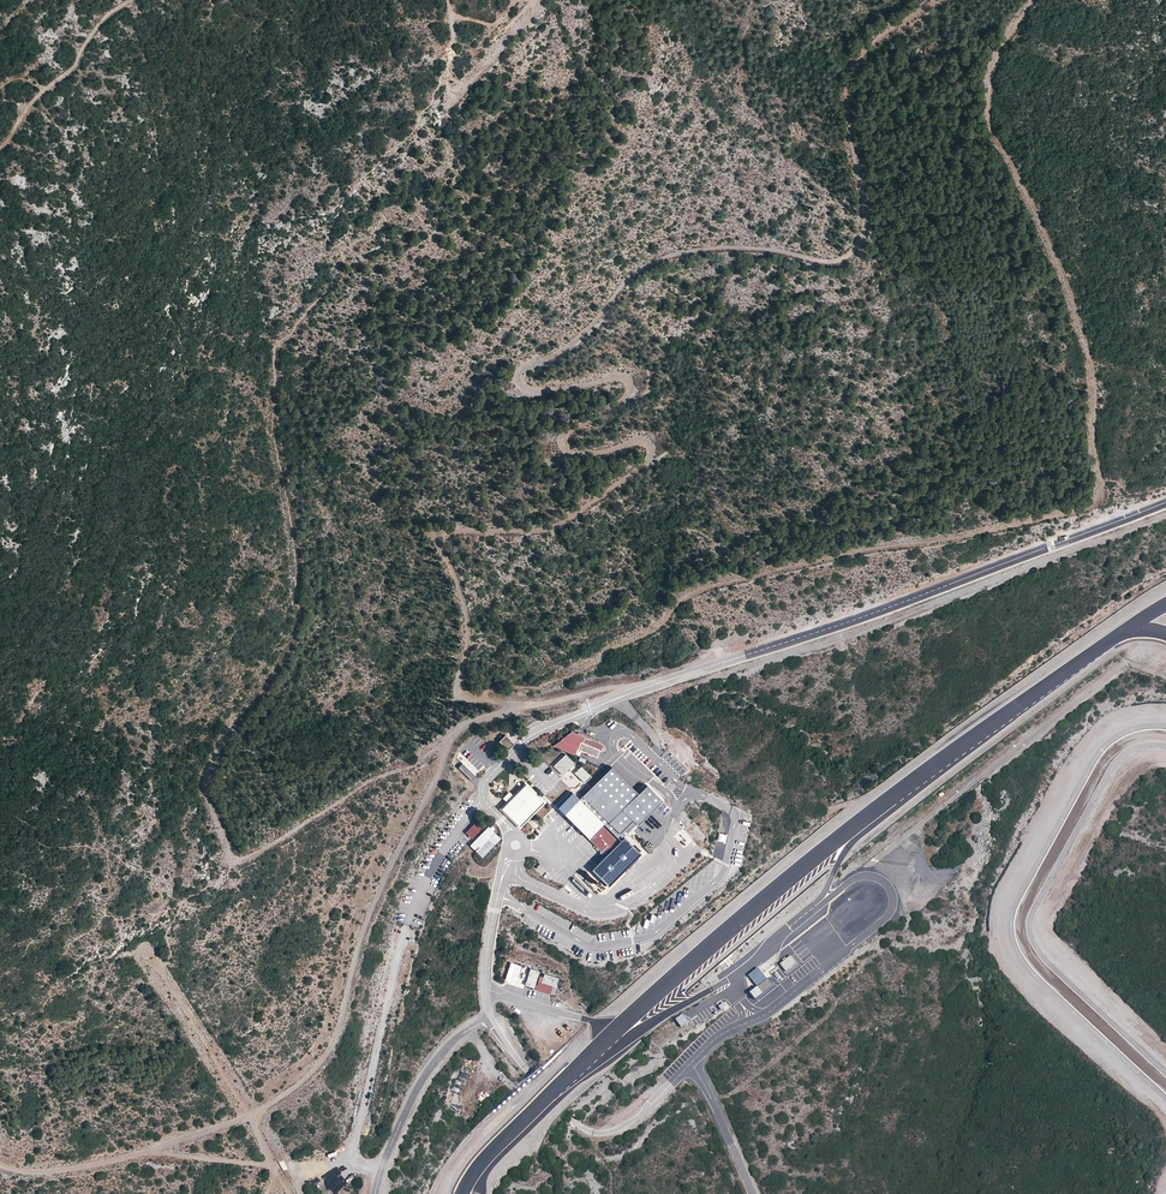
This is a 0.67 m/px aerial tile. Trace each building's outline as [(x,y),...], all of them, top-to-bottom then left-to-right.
[(566,735),(580,741),(599,749),(601,744),(584,737),(585,736),(571,730),(566,735)] [(512,742),(503,733),(497,740),(506,748),(512,742)] [(577,749),(572,747),(576,740),(566,735),(553,746),(575,755),(577,749)] [(599,749),(580,741),(577,749),(596,757),(599,749)] [(564,752),(552,765),(561,774),(574,762),(564,752)] [(472,781),(480,772),(466,759),(458,768),(472,781)] [(541,772),(553,779),(557,773),(545,765),(541,772)] [(590,774),(580,765),(573,772),(582,782),(590,774)] [(638,797),(611,770),(580,801),(605,826),(621,842),(637,826),(638,827),(662,802),(647,788),(638,797)] [(513,796),(507,803),(501,808),(519,826),(543,802),(525,784),(513,796)] [(502,798),(507,803),(513,796),(508,791),(502,798)] [(565,817),(580,801),(573,795),(558,810),(565,817)] [(603,829),(605,826),(580,801),(565,817),(590,842),(603,829)] [(470,838),(485,825),(478,818),(463,831),(470,838)] [(468,845),(482,858),(501,838),(493,830),(495,829),(491,825),(489,828),(487,826),(468,845)] [(619,845),(603,829),(590,842),(607,858),(592,873),(609,889),(641,856),(624,839),(619,845)] [(718,832),(716,840),(724,842),(726,834),(718,832)] [(710,866),(705,865),(703,875),(707,876),(708,872),(713,873),(715,861),(711,860),(710,866)] [(536,862),(532,867),(542,875),(546,870),(536,862)] [(582,877),(589,884),(592,881),(585,874),(582,877)] [(565,927),(572,931),(576,925),(568,921),(565,927)] [(786,971),(797,962),(790,955),(780,964),(786,971)] [(505,981),(524,988),(525,985),(534,988),(539,972),(511,963),(505,981)] [(758,987),(750,993),(756,1001),(773,987),(758,968),(749,975),(758,987)] [(543,977),(539,975),(534,988),(549,993),(552,985),(555,986),(558,978),(544,974),(543,977)] [(682,1014),(675,1019),(681,1027),(688,1023),(682,1014)] [(561,1030),(557,1033),(565,1041),(568,1038),(561,1030)]
